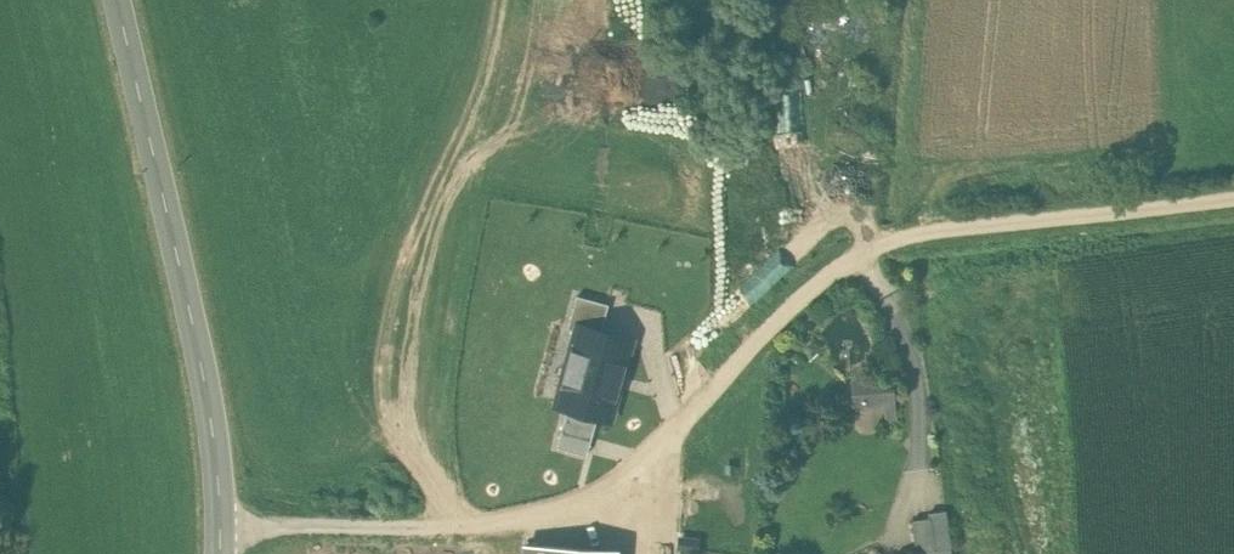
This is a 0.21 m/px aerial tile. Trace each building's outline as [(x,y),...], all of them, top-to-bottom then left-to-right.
[(771,244),(743,279),(766,298),(795,263),(771,244)] [(598,412),(611,415),(630,344),(577,330),(559,402),(569,404),(598,412)] [(882,381),(860,383),(861,403),(884,402),(885,421),(896,420),(893,390),(882,391),(882,386),(882,381)] [(854,404),(861,403),(860,383),(853,383),(854,404)] [(598,412),(569,404),(557,448),(586,455),(598,412)] [(943,510),(928,512),(929,517),(912,519),(916,552),(921,551),(921,553),(951,553),(945,510),(943,510)] [(615,550),(525,545),(525,553),(615,553),(615,550)]
